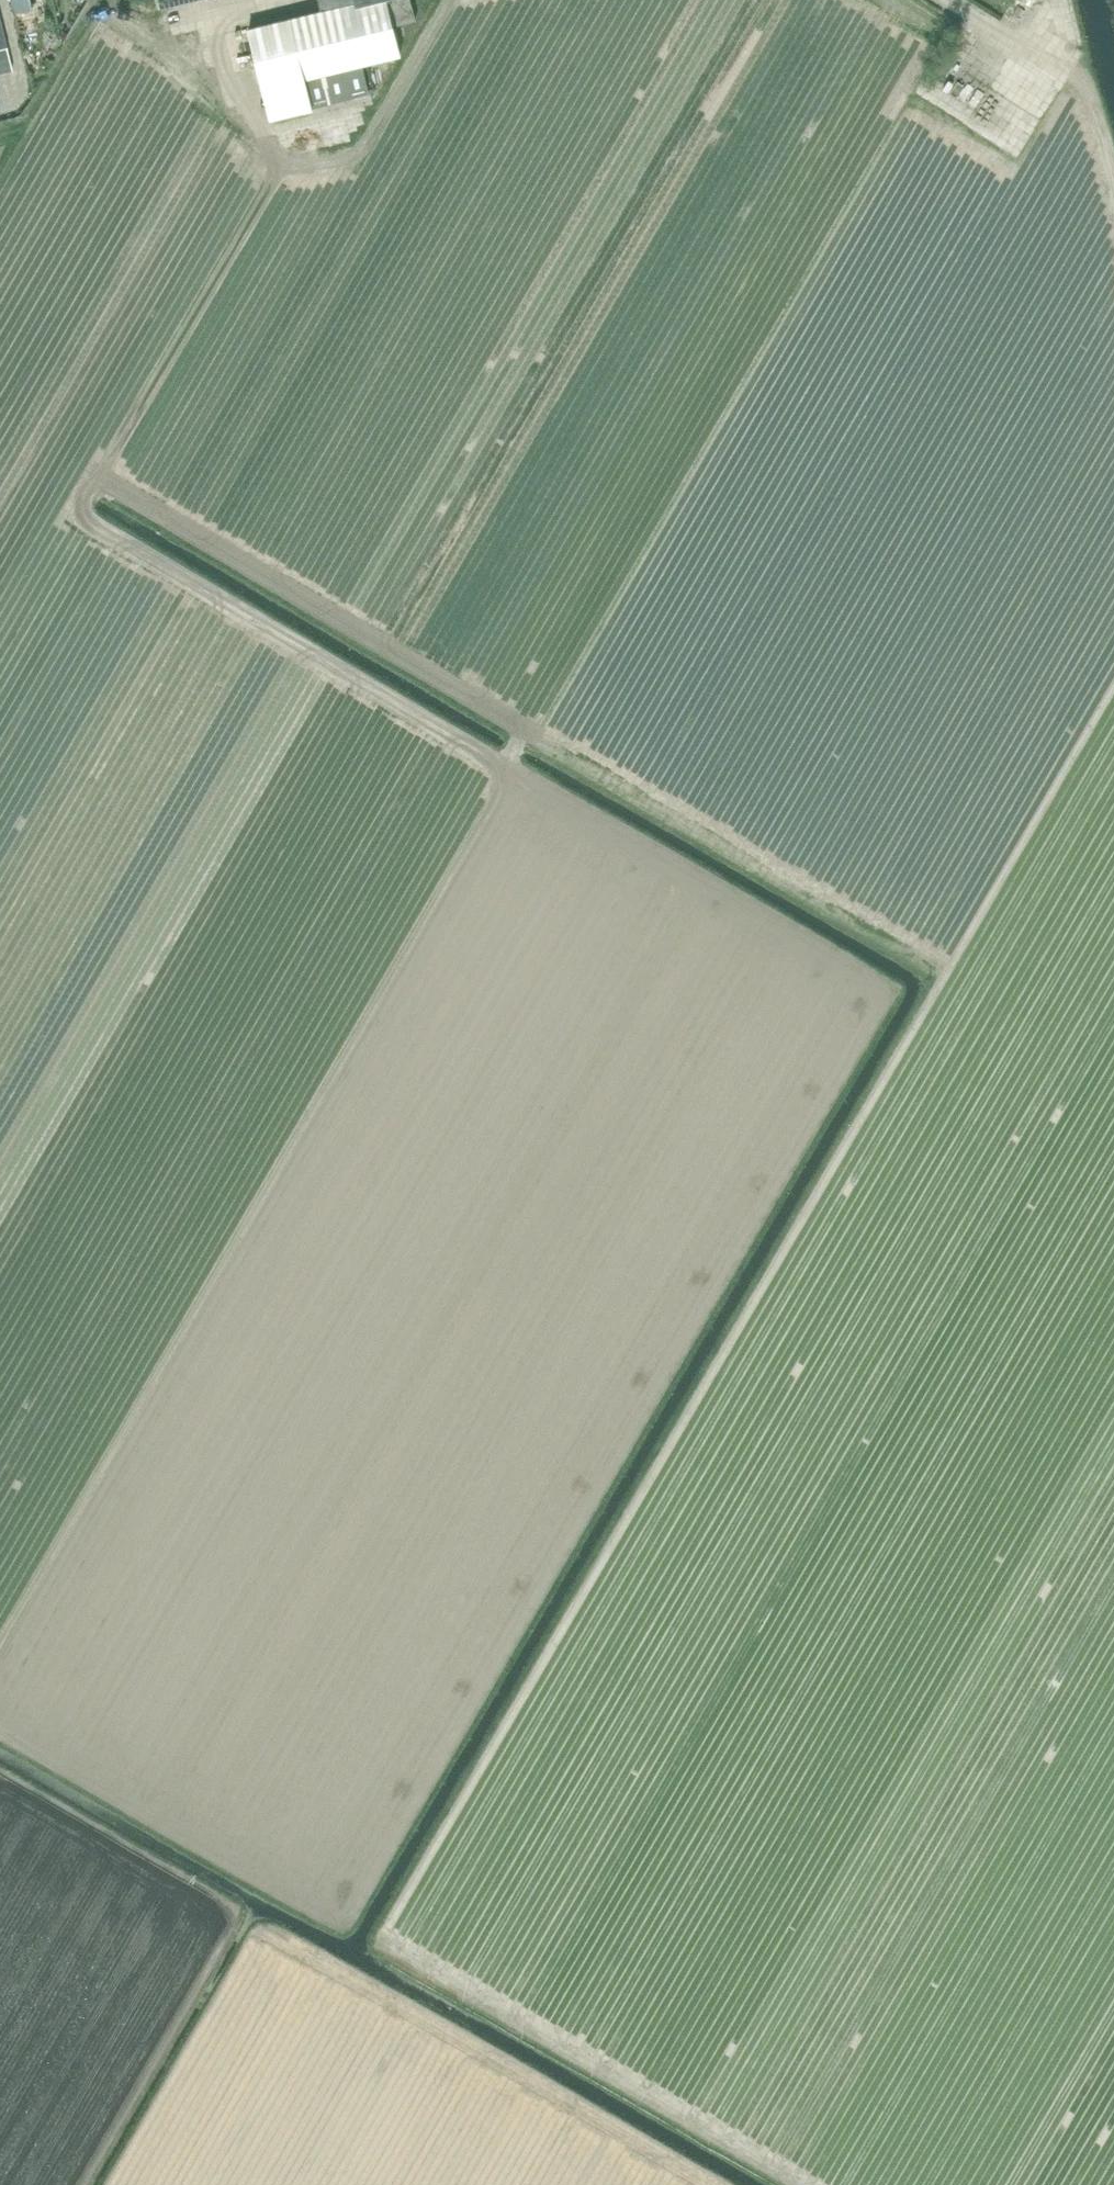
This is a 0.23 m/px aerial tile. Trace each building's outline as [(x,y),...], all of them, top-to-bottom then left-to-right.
[(29,0),(11,0),(14,13),(31,9),(29,0)] [(36,24),(54,20),(50,0),(30,0),(36,24)] [(323,10),(249,29),(271,120),(371,94),(364,65),(403,56),(395,26),(417,21),(412,0),(321,0),(323,10)] [(12,71),(0,21),(0,74),(12,71)] [(994,130),(1034,146),(1049,109),(1023,98),(1030,79),(1017,74),(994,130)]
